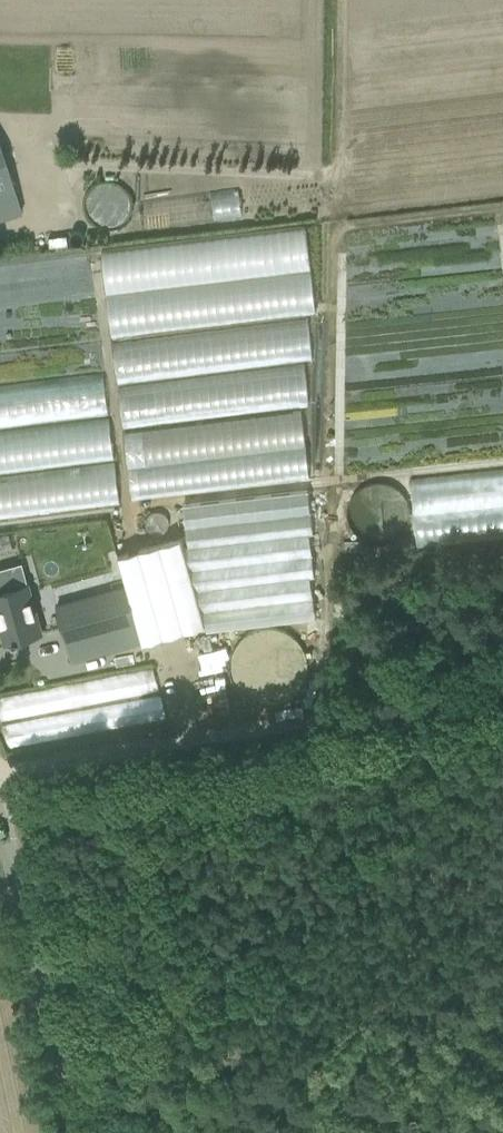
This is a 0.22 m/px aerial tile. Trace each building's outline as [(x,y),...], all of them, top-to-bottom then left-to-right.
[(19,212),(0,149),(0,219),(19,212)] [(126,185),(94,196),(106,230),(138,219),(126,185)] [(56,241),(57,252),(76,250),(75,239),(56,241)] [(462,434),(466,470),(502,466),(502,430),(462,434)] [(188,547),(183,547),(204,625),(206,631),(314,618),(310,577),(313,577),(308,533),(312,532),(307,490),(184,505),(188,547)] [(417,510),(420,535),(502,526),(502,501),(417,510)] [(139,550),(118,555),(127,586),(142,643),(163,636),(204,625),(183,547),(180,538),(139,550)] [(81,563),(66,567),(70,581),(85,577),(81,563)] [(42,633),(28,585),(0,593),(0,625),(5,643),(13,641),(13,643),(18,642),(18,640),(42,633)] [(73,662),(94,656),(142,643),(127,586),(79,600),(57,605),(73,662)] [(75,713),(165,698),(161,673),(5,698),(13,752),(80,742),(75,713)]
